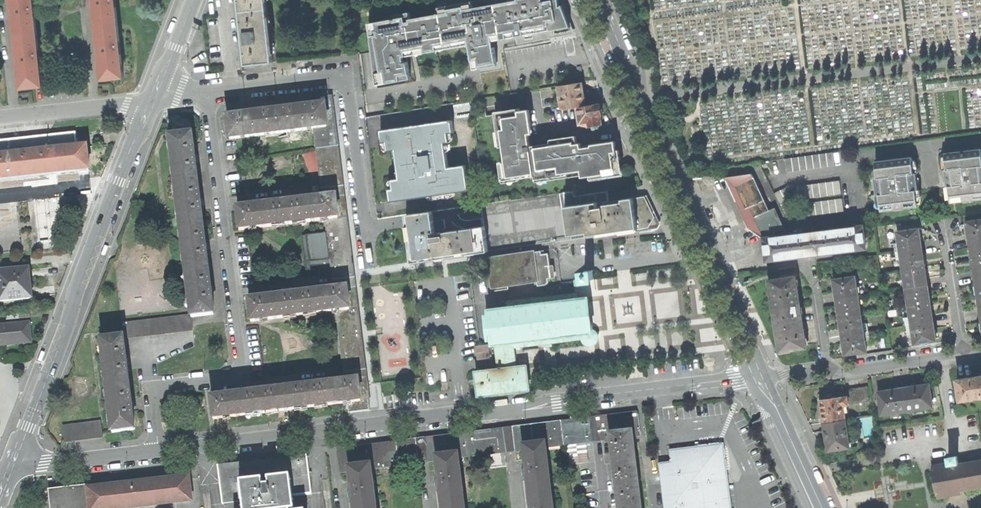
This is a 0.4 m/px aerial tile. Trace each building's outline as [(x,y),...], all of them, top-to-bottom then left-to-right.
[(18,35),(38,32),(34,0),(14,0),(15,8),(15,14),(18,35)] [(119,24),(116,0),(96,0),(96,5),(99,26),(119,24)] [(241,13),(267,10),(266,0),(239,0),(241,13)] [(410,18),(416,54),(470,45),(474,68),(497,64),(493,40),(486,0),(438,0),(437,0),(440,13),(410,18)] [(493,40),(516,37),(518,44),(570,32),(564,5),(562,0),(486,0),(493,40)] [(244,40),(246,66),(273,63),(267,10),(241,13),(240,13),(241,31),(243,31),(244,40)] [(404,56),(416,54),(410,18),(410,13),(392,15),(393,19),(368,23),(376,85),(411,80),(409,62),(405,62),(404,56)] [(104,78),(124,76),(119,24),(99,26),(101,46),(102,53),(104,78)] [(24,87),(44,85),(38,32),(18,35),(20,55),(21,62),(24,87)] [(558,86),(562,109),(577,107),(586,106),(584,94),(582,82),(579,83),(578,83),(558,86)] [(334,198),(337,219),(345,218),(333,120),(331,98),(310,101),(311,109),(324,107),(326,128),(313,129),(321,199),(334,198)] [(586,106),(577,107),(580,124),(588,123),(589,127),(590,126),(593,129),(598,128),(600,124),(602,124),(600,115),(602,115),(601,110),(600,105),(598,105),(598,104),(592,105),(586,106)] [(277,113),(279,134),(313,129),(326,128),(324,107),(311,109),(303,110),(277,113)] [(510,113),(503,114),(504,121),(502,121),(503,130),(507,161),(503,162),(506,178),(534,173),(534,176),(541,175),(541,177),(549,175),(581,171),(582,178),(603,174),(612,173),(612,171),(619,170),(617,155),(615,142),(599,144),(599,146),(592,147),(589,147),(581,148),(581,143),(573,144),(572,137),(550,140),(551,143),(530,146),(529,140),(529,137),(527,127),(531,126),(529,110),(520,111),(519,109),(510,110),(510,113)] [(226,119),(228,140),(279,134),(277,113),(254,116),(226,119)] [(388,190),(390,202),(469,190),(465,165),(458,166),(456,169),(453,167),(448,167),(444,143),(449,142),(448,133),(453,132),(452,120),(424,124),(422,127),(423,131),(421,131),(419,132),(411,126),(380,131),(381,143),(386,142),(387,151),(399,150),(400,157),(395,157),(397,172),(402,171),(403,178),(391,180),(393,189),(388,190)] [(77,147),(76,137),(76,132),(49,135),(0,141),(0,155),(77,147)] [(185,181),(196,180),(194,162),(193,156),(191,135),(190,135),(168,138),(175,188),(186,187),(185,181)] [(78,170),(80,169),(85,169),(89,168),(87,146),(77,147),(0,155),(0,179),(78,170)] [(950,202),(964,201),(964,199),(973,198),(973,200),(980,199),(980,149),(967,151),(967,152),(962,152),(958,153),(958,152),(944,153),(946,169),(945,170),(947,187),(948,186),(950,202)] [(784,159),(786,173),(834,166),(833,152),(784,159)] [(879,195),(881,211),(895,209),(894,208),(903,207),(903,208),(917,206),(915,190),(917,190),(915,173),(913,173),(912,157),(897,159),(898,160),(894,161),(889,161),(889,160),(875,162),(877,178),(874,178),(876,195),(879,195)] [(751,231),(762,239),(763,239),(754,218),(749,220),(744,210),(735,187),(753,179),(751,174),(724,178),(747,228),(751,231)] [(754,218),(763,239),(775,238),(773,233),(782,229),(773,209),(767,212),(753,179),(735,187),(744,210),(749,208),(754,218)] [(191,225),(202,224),(200,206),(199,200),(196,180),(185,181),(186,187),(175,188),(180,232),(191,230),(191,225)] [(839,180),(791,187),(792,201),(841,194),(839,180)] [(786,187),(774,193),(785,218),(798,212),(792,201),(786,187)] [(575,196),(574,191),(563,192),(569,235),(587,232),(588,237),(608,234),(631,231),(637,230),(633,199),(607,203),(602,203),(603,206),(597,207),(596,193),(575,196)] [(484,226),(488,251),(569,239),(569,235),(563,192),(487,203),(480,204),(484,226)] [(607,192),(596,193),(597,207),(603,206),(602,203),(607,203),(607,192)] [(60,197),(33,199),(39,249),(66,246),(60,197)] [(304,202),(286,204),(289,225),(324,220),(337,219),(334,198),(321,199),(317,200),(316,199),(313,199),(307,200),(304,201),(304,202)] [(633,199),(637,230),(649,229),(655,219),(644,198),(633,199)] [(800,204),(802,218),(844,212),(842,198),(800,204)] [(271,206),(271,205),(267,205),(259,206),(255,206),(256,208),(237,210),(240,230),(289,225),(286,204),(271,206)] [(749,208),(744,210),(749,220),(754,218),(749,208)] [(412,262),(435,259),(431,234),(435,233),(435,230),(433,221),(432,211),(406,215),(409,242),(412,262)] [(337,219),(324,220),(330,271),(352,269),(347,233),(345,218),(337,219)] [(444,219),(433,221),(435,230),(442,229),(445,228),(444,219)] [(980,239),(980,220),(965,223),(967,231),(968,241),(980,239)] [(191,225),(191,230),(180,232),(186,275),(197,274),(196,269),(207,267),(205,250),(204,244),(202,224),(191,225)] [(435,259),(488,251),(484,226),(442,232),(435,233),(431,234),(435,259)] [(763,239),(762,239),(765,261),(792,258),(841,251),(864,249),(862,227),(775,238),(763,239)] [(896,233),(898,243),(899,251),(920,248),(919,239),(917,230),(896,233)] [(968,241),(970,250),(971,259),(980,258),(980,239),(968,241)] [(920,248),(899,251),(900,260),(902,270),(923,266),(921,257),(920,248)] [(489,258),(493,287),(508,285),(537,280),(548,279),(551,278),(548,253),(542,254),(541,251),(489,258)] [(980,277),(980,258),(971,259),(973,268),(974,278),(980,277)] [(923,266),(902,270),(904,280),(905,288),(926,285),(924,275),(923,266)] [(0,301),(32,297),(31,284),(29,267),(0,270),(0,300),(0,301)] [(197,274),(186,275),(191,317),(213,314),(210,293),(210,287),(207,267),(196,269),(197,274)] [(352,269),(330,271),(331,281),(353,278),(352,269)] [(495,342),(498,369),(516,366),(513,347),(544,343),(545,346),(551,345),(551,342),(581,338),(583,341),(584,343),(586,344),(589,345),(591,345),(593,344),(595,343),(597,341),(597,339),(597,336),(597,334),(596,332),(594,331),(592,330),(588,298),(587,292),(585,280),(594,279),(593,270),(584,272),(584,274),(575,281),(576,293),(507,301),(507,303),(497,304),(498,309),(488,311),(489,316),(485,316),(488,337),(491,337),(492,343),(495,342)] [(619,282),(618,276),(601,280),(603,287),(611,286),(611,284),(619,282)] [(772,308),(774,308),(799,304),(794,277),(783,279),(768,281),(772,308)] [(836,299),(857,296),(854,277),(833,280),(835,290),(836,299)] [(331,281),(332,291),(345,289),(348,310),(357,309),(356,304),(353,278),(331,281)] [(548,279),(537,280),(538,287),(546,286),(548,285),(548,284),(549,283),(548,279)] [(926,285),(905,288),(906,297),(908,307),(929,303),(927,293),(926,285)] [(297,295),(299,316),(335,312),(348,310),(345,289),(332,291),(328,292),(328,291),(324,291),(318,292),(315,292),(315,293),(297,295)] [(250,322),(299,316),(297,295),(279,297),(275,297),(270,298),(266,298),(266,299),(248,301),(250,322)] [(860,314),(858,304),(857,296),(836,299),(837,310),(839,317),(860,314)] [(930,312),(929,303),(908,307),(909,317),(911,325),(932,322),(930,312)] [(799,304),(774,308),(775,318),(774,319),(777,342),(779,341),(780,351),(805,347),(802,326),(799,304)] [(335,312),(341,363),(363,360),(360,334),(357,309),(348,310),(335,312)] [(5,312),(6,320),(19,318),(18,311),(5,312)] [(863,333),(861,325),(860,314),(839,317),(840,328),(841,336),(863,333)] [(126,322),(127,337),(188,330),(186,315),(126,322)] [(932,322),(911,325),(912,334),(914,343),(935,340),(933,330),(932,322)] [(31,342),(30,331),(29,323),(0,325),(0,345),(31,342)] [(865,351),(864,341),(863,333),(841,336),(843,346),(844,354),(865,351)] [(117,384),(128,383),(126,364),(125,359),(122,338),(101,341),(107,391),(117,390),(117,384)] [(475,346),(478,366),(490,364),(488,344),(480,345),(475,346)] [(364,370),(363,360),(341,363),(343,372),(364,370)] [(498,369),(476,372),(479,395),(529,389),(528,376),(526,365),(516,366),(498,369)] [(348,413),(369,411),(368,398),(364,370),(343,372),(344,382),(357,381),(360,401),(347,403),(348,413)] [(957,379),(960,401),(980,397),(980,376),(957,379)] [(309,387),(311,407),(347,403),(360,401),(357,381),(344,382),(339,383),(339,382),(335,382),(330,383),(326,383),(326,384),(309,387)] [(107,391),(111,432),(134,430),(131,409),(130,403),(128,383),(117,384),(117,390),(107,391)] [(903,388),(907,411),(932,407),(929,384),(915,386),(903,388)] [(277,389),(278,390),(259,393),(261,413),(311,407),(309,387),(290,389),(290,388),(287,388),(281,389),(277,389)] [(845,390),(846,396),(848,405),(869,402),(866,387),(845,390)] [(881,415),(907,411),(903,388),(891,390),(878,392),(881,415)] [(228,395),(228,396),(210,398),(213,419),(261,413),(259,393),(241,395),(241,394),(238,394),(232,395),(228,395)] [(821,412),(822,423),(846,419),(844,406),(848,405),(846,396),(819,400),(821,412)] [(561,425),(563,446),(596,442),(610,440),(609,437),(629,435),(630,438),(640,436),(637,415),(623,417),(565,424),(561,425)] [(827,451),(850,448),(846,419),(822,423),(824,436),(827,451)] [(64,426),(66,441),(104,436),(102,421),(64,426)] [(531,428),(533,447),(543,445),(543,448),(563,446),(561,425),(549,426),(531,428)] [(500,432),(483,434),(486,455),(510,452),(523,450),(522,448),(533,447),(531,428),(524,429),(500,432)] [(477,435),(464,436),(467,458),(486,455),(483,434),(477,435)] [(616,489),(636,486),(630,438),(629,435),(609,437),(610,440),(612,456),(610,456),(611,463),(612,470),(614,470),(616,489)] [(456,459),(467,458),(464,436),(456,437),(444,439),(446,457),(456,456),(456,459)] [(399,444),(396,444),(398,466),(423,463),(436,461),(435,459),(446,457),(444,439),(437,439),(399,444)] [(369,469),(398,466),(396,444),(391,445),(359,449),(345,450),(337,451),(340,473),(348,472),(348,469),(369,466),(369,469)] [(543,448),(543,445),(533,447),(522,448),(523,450),(525,470),(524,470),(524,471),(525,476),(525,478),(526,477),(529,507),(551,507),(543,448)] [(223,504),(242,502),(243,507),(294,507),(293,496),(312,493),(308,455),(294,456),(261,460),(219,465),(223,504)] [(947,457),(948,463),(948,464),(950,464),(950,466),(960,464),(958,455),(947,457)] [(456,459),(456,456),(446,457),(435,459),(436,461),(438,481),(436,481),(436,482),(437,487),(437,488),(438,488),(441,507),(462,507),(456,459)] [(714,462),(713,458),(694,460),(672,463),(676,500),(664,501),(665,507),(719,507),(714,462)] [(935,498),(937,498),(936,495),(980,487),(980,461),(960,464),(950,466),(950,464),(948,464),(948,463),(931,466),(932,469),(930,469),(935,498)] [(659,465),(664,501),(676,500),(672,463),(659,465)] [(369,469),(369,466),(348,469),(348,472),(351,491),(350,491),(350,492),(350,497),(351,498),(352,498),(353,507),(374,507),(369,469)] [(89,490),(91,507),(122,507),(191,500),(189,478),(89,490)] [(51,507),(91,507),(89,490),(89,485),(49,490),(51,507)] [(636,486),(616,489),(618,507),(617,507),(638,507),(636,486)]
